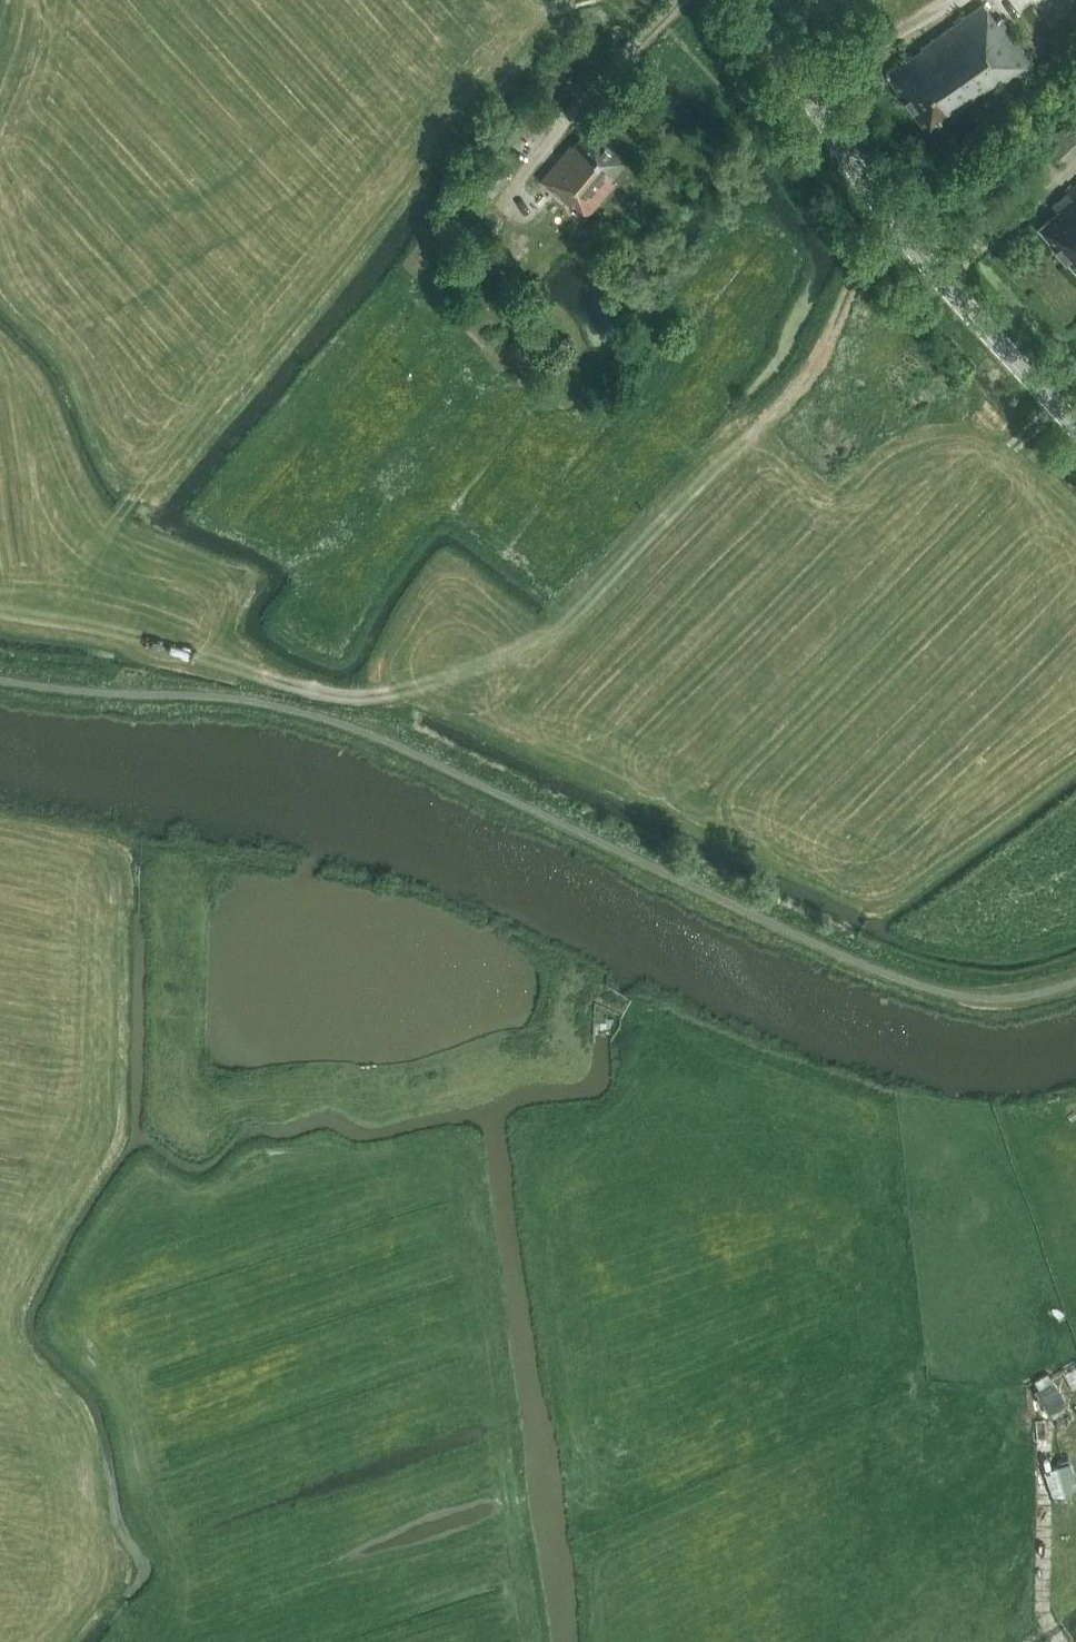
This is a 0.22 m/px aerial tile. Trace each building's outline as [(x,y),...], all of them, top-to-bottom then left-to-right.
[(957,121),(1034,66),(1000,18),(997,20),(984,3),(886,72),(929,133),(953,116),(957,121)] [(1075,69),(1075,68),(1063,51),(1041,66),(1054,85),(1075,69)] [(1047,145),(1062,161),(1075,149),(1075,122),(1074,120),(1047,145)] [(611,177),(626,160),(588,128),(573,146),(571,145),(542,180),(571,205),(574,201),(589,214),(616,181),(611,177)] [(1053,204),(1058,210),(1039,227),(1075,269),(1075,184),(1053,204)] [(1045,1398),(1053,1412),(1068,1403),(1060,1389),(1052,1394),(1045,1398)] [(1070,1462),(1057,1466),(1065,1491),(1075,1488),(1075,1482),(1070,1462)]
